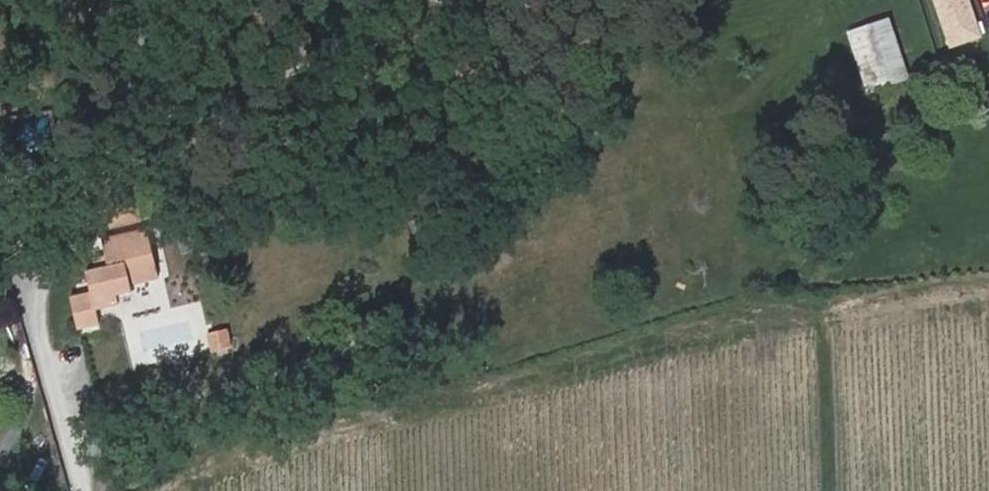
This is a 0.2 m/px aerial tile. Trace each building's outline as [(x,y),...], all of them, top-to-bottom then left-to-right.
[(950,47),(984,36),(972,0),(935,0),(950,47)] [(908,73),(888,12),(850,24),(869,85),(908,73)] [(99,181),(107,220),(150,211),(143,172),(99,181)] [(96,284),(75,288),(81,320),(103,316),(100,300),(123,296),(121,287),(137,284),(136,277),(164,272),(154,222),(109,231),(112,249),(100,251),(103,262),(92,264),(96,284)] [(228,328),(213,332),(215,346),(231,344),(228,328)]
